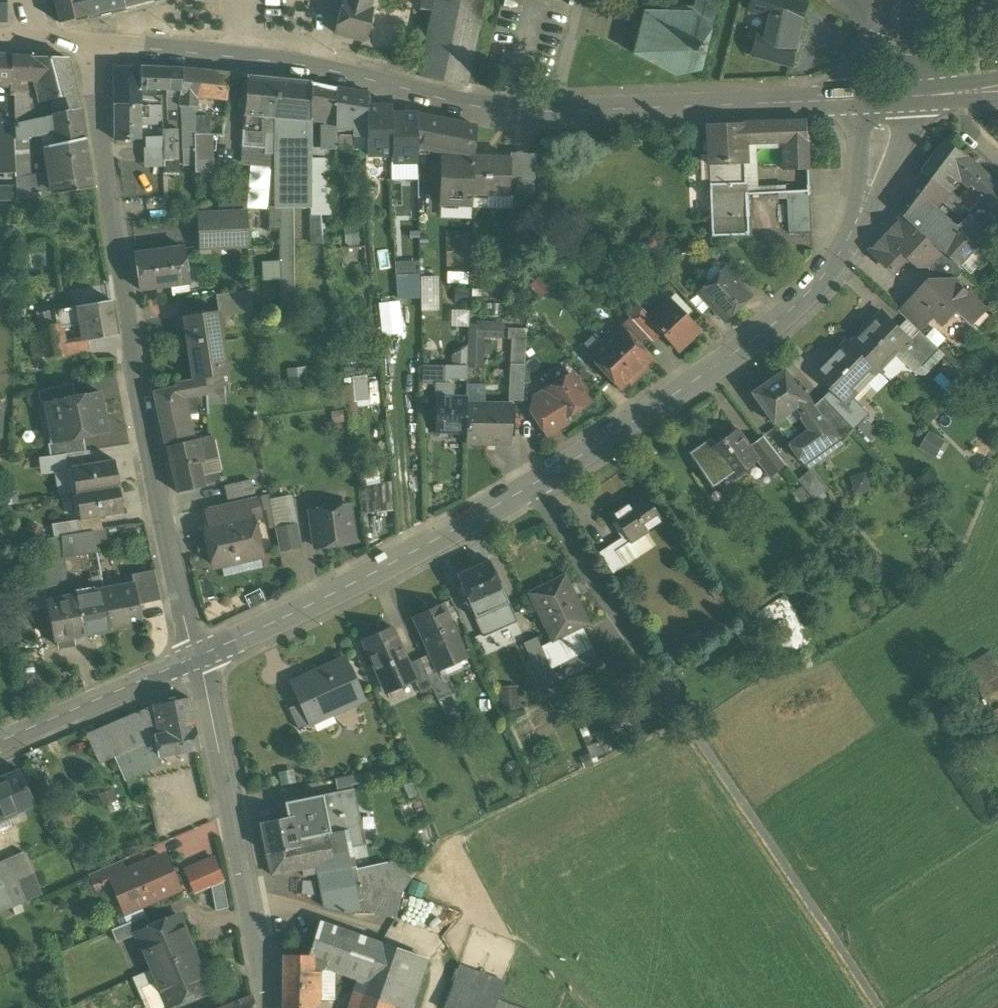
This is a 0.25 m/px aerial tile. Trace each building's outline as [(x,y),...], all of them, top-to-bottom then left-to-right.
[(59,24),(88,16),(84,0),(53,0),(59,24)] [(88,16),(124,8),(122,0),(84,0),(88,16)] [(124,8),(153,0),(122,0),(124,8)] [(335,33),(364,41),(372,9),(371,8),(372,0),(343,0),(335,33)] [(418,77),(465,86),(483,0),(433,0),(431,11),(418,77)] [(419,9),(431,11),(433,0),(421,0),(419,9)] [(670,8),(666,8),(661,10),(661,12),(643,12),(640,25),(634,23),(630,40),(635,41),(632,54),(700,72),(711,29),(718,0),(696,0),(692,13),(675,12),(675,10),(670,8)] [(802,23),(806,5),(786,0),(753,0),(750,12),(771,16),(802,23)] [(802,23),(771,16),(766,36),(763,35),(758,56),(792,64),(802,23)] [(0,56),(0,84),(9,84),(11,56),(0,56)] [(31,57),(11,56),(9,84),(10,84),(10,94),(29,93),(28,77),(36,77),(31,57)] [(67,58),(31,57),(36,77),(42,102),(51,99),(76,93),(67,58)] [(140,68),(114,69),(114,105),(140,106),(140,97),(140,89),(140,68)] [(182,70),(140,68),(140,89),(165,90),(166,96),(174,96),(175,90),(180,91),(180,85),(182,70)] [(227,75),(182,70),(180,85),(180,91),(179,107),(197,108),(197,96),(219,98),(220,90),(226,90),(227,75)] [(311,83),(247,77),(244,114),(275,117),(311,121),(311,83)] [(336,88),(311,83),(311,121),(336,121),(336,88)] [(0,84),(0,118),(14,119),(13,96),(9,96),(10,94),(10,84),(9,84),(0,84)] [(369,94),(336,88),(336,121),(335,148),(353,147),(351,136),(366,136),(367,108),(369,94)] [(29,93),(10,94),(9,96),(13,96),(14,119),(15,124),(22,122),(21,112),(33,110),(30,93),(29,93)] [(76,93),(51,99),(55,114),(80,108),(76,93)] [(161,97),(140,97),(140,106),(161,105),(161,97)] [(140,106),(114,105),(114,119),(113,119),(113,124),(114,124),(114,140),(140,138),(140,119),(140,106)] [(163,130),(161,105),(140,106),(140,119),(147,119),(148,133),(149,132),(150,137),(145,137),(146,151),(164,150),(163,130)] [(391,107),(367,108),(368,155),(393,154),(392,115),(391,107)] [(55,114),(50,116),(53,132),(56,144),(85,138),(80,108),(55,114)] [(244,114),(243,114),(241,152),(241,165),(276,166),(275,117),(244,114)] [(416,115),(392,115),(393,154),(393,162),(417,161),(417,147),(416,115)] [(432,118),(416,115),(417,147),(429,149),(432,118)] [(50,116),(31,120),(33,129),(34,136),(53,132),(50,116)] [(311,121),(275,117),(276,166),(276,183),(276,202),(275,208),(275,209),(280,209),(293,209),(311,209),(312,160),(311,121)] [(0,118),(0,139),(14,138),(15,138),(15,124),(14,119),(0,118)] [(198,118),(194,118),(194,120),(194,121),(194,135),(223,135),(223,119),(198,118)] [(444,120),(432,118),(429,149),(441,152),(441,150),(444,120)] [(476,126),(444,120),(441,150),(441,152),(447,153),(445,163),(442,163),(441,203),(462,205),(472,205),(472,194),(471,194),(473,157),(476,126)] [(22,122),(15,124),(15,138),(14,138),(15,152),(30,151),(29,129),(28,121),(22,122)] [(194,121),(182,121),(182,150),(195,150),(194,135),(194,121)] [(336,121),(325,121),(325,126),(322,126),(322,148),(326,148),(335,148),(336,121)] [(808,122),(774,123),(775,144),(784,144),(786,170),(809,170),(808,122)] [(774,123),(705,125),(706,153),(707,153),(708,165),(744,164),(744,152),(744,145),(775,144),(774,123)] [(178,129),(163,130),(164,150),(164,160),(179,160),(178,129)] [(0,139),(0,174),(16,173),(15,152),(14,138),(0,139)] [(56,144),(48,146),(53,180),(56,194),(93,188),(85,138),(56,144)] [(965,156),(947,143),(924,173),(948,191),(960,174),(962,176),(974,164),(965,156)] [(329,156),(329,151),(326,152),(326,148),(322,148),(322,159),(325,159),(326,159),(327,160),(328,161),(329,163),(329,164),(335,164),(335,156),(329,156)] [(335,148),(326,148),(326,152),(329,151),(329,156),(335,156),(335,148)] [(164,150),(146,151),(146,161),(164,160),(164,150)] [(510,158),(473,157),(471,194),(472,194),(508,195),(510,158)] [(322,159),(312,160),(311,209),(311,215),(321,215),(328,215),(329,215),(329,164),(329,163),(328,161),(327,160),(326,159),(325,159),(322,159)] [(744,164),(708,165),(711,237),(747,236),(746,218),(747,218),(746,196),(745,196),(744,164)] [(997,185),(974,164),(962,176),(986,198),(997,185)] [(948,191),(924,173),(897,209),(904,216),(918,207),(930,200),(937,207),(948,191)] [(46,177),(30,179),(29,176),(16,178),(16,187),(16,201),(56,194),(53,180),(47,181),(46,177)] [(534,179),(517,178),(515,206),(533,207),(534,179)] [(972,214),(988,230),(997,218),(997,186),(997,185),(986,198),(977,208),(972,214)] [(16,187),(3,187),(3,201),(16,201),(16,187)] [(810,191),(787,193),(789,234),(812,233),(810,191)] [(246,194),(219,194),(219,213),(247,212),(246,194)] [(961,226),(937,207),(930,200),(918,207),(904,216),(943,252),(954,239),(952,237),(957,231),(959,232),(961,230),(961,226)] [(275,208),(270,208),(270,228),(280,228),(280,209),(275,209),(275,208)] [(293,209),(280,209),(280,228),(280,313),(294,313),(293,209)] [(219,213),(197,214),(198,249),(248,247),(245,225),(247,212),(219,213)] [(961,230),(975,245),(988,230),(972,214),(961,226),(961,230)] [(311,215),(310,243),(323,243),(321,215),(311,215)] [(943,252),(904,216),(870,252),(893,273),(909,257),(918,266),(929,266),(930,266),(944,252),(943,252)] [(957,231),(952,237),(954,239),(943,252),(944,252),(959,265),(978,247),(975,245),(961,230),(959,232),(957,231)] [(363,234),(340,236),(340,241),(333,242),(334,251),(364,249),(363,234)] [(183,247),(134,254),(139,290),(170,285),(188,283),(183,247)] [(944,252),(930,266),(929,266),(930,281),(956,281),(966,271),(959,265),(944,252)] [(395,272),(418,271),(418,259),(394,260),(395,272)] [(748,296),(723,270),(699,292),(724,319),(748,296)] [(420,275),(420,309),(437,309),(437,275),(420,275)] [(956,281),(930,281),(931,284),(918,297),(917,296),(915,297),(935,316),(944,325),(958,311),(973,325),(987,310),(956,281)] [(188,283),(170,285),(172,294),(189,292),(188,283)] [(250,290),(215,295),(218,310),(218,311),(219,317),(251,312),(250,290)] [(935,316),(915,297),(900,313),(920,331),(935,316)] [(380,334),(401,333),(399,300),(378,301),(380,334)] [(698,331),(669,300),(648,320),(663,337),(677,351),(698,331)] [(111,301),(80,306),(84,325),(85,334),(86,338),(86,341),(88,341),(117,335),(111,301)] [(80,306),(43,312),(45,322),(45,326),(58,324),(59,329),(84,325),(80,306)] [(467,324),(467,308),(450,308),(451,325),(467,324)] [(218,310),(182,316),(192,380),(204,379),(205,378),(227,374),(219,317),(218,311),(218,310)] [(911,341),(883,314),(852,345),(878,371),(881,373),(904,350),(912,342),(911,341)] [(637,328),(630,320),(620,328),(621,329),(636,345),(646,337),(637,328)] [(637,328),(655,345),(663,337),(648,320),(637,328)] [(45,326),(39,327),(39,329),(44,358),(44,359),(64,355),(59,329),(58,324),(45,326)] [(86,338),(66,341),(66,337),(85,334),(84,325),(59,329),(64,355),(90,351),(88,341),(86,341),(86,338)] [(39,329),(29,331),(33,359),(44,358),(39,329)] [(636,345),(621,329),(606,344),(638,377),(646,370),(642,366),(649,359),(636,345)] [(941,350),(920,331),(911,341),(912,342),(904,350),(923,369),(941,350)] [(525,340),(512,339),(510,365),(524,365),(525,340)] [(850,343),(818,375),(833,390),(847,403),(852,397),(878,371),(852,345),(850,343)] [(638,377),(606,344),(590,358),(619,388),(625,381),(629,385),(638,377)] [(303,384),(301,365),(285,368),(288,386),(303,384)] [(524,365),(510,365),(508,401),(522,402),(524,365)] [(466,366),(444,366),(444,378),(466,378),(466,366)] [(798,382),(792,386),(783,372),(752,394),(760,406),(756,409),(763,419),(767,416),(772,423),(783,416),(794,408),(809,398),(798,382)] [(348,404),(377,403),(375,380),(366,381),(365,374),(346,376),(348,404)] [(582,390),(575,378),(572,379),(569,376),(546,391),(563,418),(564,418),(587,403),(580,392),(582,390)] [(204,379),(176,384),(177,388),(178,388),(180,400),(188,399),(187,395),(206,392),(204,379)] [(73,384),(37,392),(40,404),(42,403),(48,402),(75,396),(73,384)] [(452,384),(436,384),(435,432),(464,433),(465,397),(451,397),(452,384)] [(180,400),(178,388),(177,388),(155,393),(165,440),(188,435),(180,400)] [(852,397),(847,403),(833,390),(824,398),(854,430),(870,416),(852,397)] [(546,391),(535,397),(543,410),(534,416),(546,436),(567,423),(564,418),(563,418),(546,391)] [(75,396),(48,402),(42,403),(49,444),(56,443),(83,438),(107,433),(99,392),(75,396)] [(815,407),(809,398),(794,408),(811,432),(825,422),(815,407)] [(854,430),(824,398),(815,407),(825,422),(837,438),(841,444),(854,430)] [(493,406),(481,406),(481,405),(480,405),(480,406),(467,406),(467,405),(466,405),(465,442),(467,442),(479,442),(479,443),(480,443),(480,442),(493,442),(493,443),(494,443),(494,442),(507,442),(507,443),(508,443),(508,442),(508,425),(509,424),(508,424),(508,407),(509,407),(509,406),(507,406),(495,406),(495,405),(493,405),(493,406)] [(783,416),(772,423),(775,428),(786,420),(783,416)] [(209,421),(201,421),(201,429),(202,437),(209,436),(210,436),(209,421)] [(811,432),(789,447),(801,464),(802,464),(837,438),(825,422),(811,432)] [(714,445),(707,450),(726,477),(728,480),(756,461),(757,460),(747,447),(735,430),(714,445)] [(926,431),(918,448),(938,457),(946,440),(926,431)] [(188,435),(165,440),(166,445),(189,440),(188,435)] [(189,440),(166,445),(169,456),(187,452),(187,455),(212,450),(209,436),(202,437),(198,438),(189,440)] [(786,465),(762,436),(747,447),(757,460),(756,461),(769,478),(786,465)] [(83,438),(56,443),(49,444),(48,444),(50,456),(64,454),(86,451),(83,438)] [(837,438),(802,464),(806,469),(811,469),(843,446),(841,444),(837,438)] [(726,477),(707,450),(714,445),(709,439),(688,454),(711,488),(726,477)] [(86,451),(64,454),(66,469),(71,468),(71,467),(91,464),(89,451),(86,451)] [(187,452),(169,456),(177,493),(204,487),(203,480),(199,462),(189,464),(187,455),(187,452)] [(91,464),(71,467),(71,468),(75,494),(119,487),(114,460),(91,464)] [(824,491),(808,472),(798,480),(813,499),(824,491)] [(850,476),(852,490),(867,488),(865,473),(850,476)] [(250,480),(225,486),(228,500),(253,494),(250,480)] [(369,483),(370,511),(387,510),(386,482),(369,483)] [(119,487),(75,494),(80,520),(80,521),(100,518),(123,514),(119,487)] [(805,492),(799,496),(802,500),(807,496),(805,492)] [(659,522),(641,495),(610,516),(628,543),(659,522)] [(291,496),(270,500),(276,529),(297,525),(291,496)] [(256,497),(207,508),(212,528),(252,519),(252,520),(261,518),(256,497)] [(348,505),(311,511),(316,548),(354,542),(348,505)] [(100,518),(80,521),(80,520),(50,524),(53,537),(92,531),(102,530),(100,518)] [(212,528),(206,529),(214,567),(260,557),(252,520),(252,519),(212,528)] [(276,529),(275,529),(279,552),(301,547),(297,525),(276,529)] [(53,537),(44,539),(45,566),(46,587),(65,586),(63,555),(85,554),(95,592),(105,592),(100,576),(93,554),(92,531),(53,537)] [(623,566),(609,546),(598,554),(611,573),(623,566)] [(107,574),(102,551),(93,554),(100,576),(107,574)] [(489,562),(456,577),(460,587),(455,590),(461,602),(466,599),(483,637),(501,629),(493,611),(508,604),(489,562)] [(45,566),(32,567),(33,589),(46,588),(46,587),(45,566)] [(161,600),(154,569),(132,574),(134,586),(138,605),(161,600)] [(587,624),(564,577),(530,594),(553,641),(581,627),(587,624)] [(65,586),(46,587),(46,588),(47,602),(66,598),(65,586)] [(134,586),(105,592),(112,630),(142,625),(138,605),(134,586)] [(259,591),(248,596),(251,603),(262,598),(259,591)] [(95,592),(88,594),(66,598),(47,602),(54,642),(57,642),(73,638),(112,630),(105,592),(95,592)] [(441,604),(412,618),(426,649),(455,636),(441,604)] [(785,617),(768,628),(789,660),(815,642),(794,612),(785,618),(785,617)] [(408,664),(391,626),(361,639),(366,649),(373,664),(383,685),(395,679),(398,685),(414,677),(408,664)] [(553,641),(540,647),(548,665),(556,662),(561,659),(586,647),(590,645),(581,627),(553,641)] [(455,636),(426,649),(428,654),(434,667),(436,666),(463,654),(455,636)] [(73,638),(57,642),(58,648),(74,645),(73,638)] [(536,638),(523,644),(536,671),(548,665),(540,647),(536,638)] [(598,661),(590,645),(586,647),(594,663),(598,661)] [(586,647),(561,659),(569,675),(594,663),(586,647)] [(373,664),(366,649),(359,652),(366,667),(373,664)] [(436,666),(434,667),(428,654),(418,659),(431,687),(437,700),(454,693),(449,681),(444,683),(436,666)] [(431,687),(418,659),(408,664),(414,677),(420,692),(431,687)] [(561,659),(556,662),(564,678),(569,675),(561,659)] [(343,660),(291,683),(300,704),(310,725),(331,716),(328,709),(359,695),(343,660)] [(986,664),(971,674),(979,686),(994,676),(986,664)] [(964,673),(953,681),(958,689),(970,682),(964,673)] [(499,707),(518,706),(517,684),(498,685),(499,707)] [(188,698),(157,704),(162,733),(157,734),(155,735),(155,737),(159,756),(160,756),(198,749),(193,723),(188,698)] [(157,704),(146,709),(152,723),(157,734),(162,733),(157,704)] [(300,704),(288,709),(297,731),(310,725),(300,704)] [(111,724),(86,734),(99,763),(115,756),(114,755),(123,751),(155,737),(155,735),(157,734),(152,723),(146,709),(111,724)] [(123,751),(114,755),(115,756),(125,779),(161,763),(160,756),(159,756),(155,737),(123,751)] [(0,779),(0,818),(34,804),(20,771),(0,779)] [(363,773),(339,778),(341,793),(356,790),(355,785),(365,783),(363,773)] [(112,788),(99,792),(104,811),(117,808),(112,788)] [(341,793),(321,797),(328,834),(348,831),(351,846),(365,844),(359,815),(356,790),(341,793)] [(288,804),(290,817),(292,817),(296,840),(328,834),(321,797),(288,804)] [(290,817),(259,823),(265,854),(297,848),(296,840),(292,817),(290,817)] [(210,824),(165,835),(170,852),(215,840),(210,824)] [(348,831),(328,834),(333,865),(315,868),(323,907),(351,913),(363,910),(359,886),(400,897),(401,893),(410,880),(388,864),(356,869),(351,846),(348,831)] [(297,848),(265,854),(270,876),(315,868),(333,865),(328,834),(296,840),(297,848)] [(191,860),(205,855),(200,843),(187,848),(191,860)] [(0,861),(0,876),(4,885),(13,907),(27,901),(18,880),(32,873),(23,852),(0,861)] [(121,875),(111,879),(113,882),(119,897),(125,895),(131,909),(177,889),(163,857),(121,875)] [(213,859),(186,871),(196,894),(211,888),(223,882),(213,859)] [(116,863),(90,874),(97,889),(113,882),(111,879),(121,875),(116,863)] [(32,873),(18,880),(27,901),(42,895),(32,873)] [(223,882),(211,888),(215,911),(228,908),(223,882)] [(0,886),(0,913),(13,907),(4,885),(0,886)] [(400,897),(359,886),(363,910),(394,918),(400,897)] [(150,927),(135,933),(136,935),(151,970),(191,952),(187,941),(188,940),(177,915),(150,927)] [(145,916),(111,930),(116,943),(136,935),(135,933),(150,927),(145,916)] [(379,945),(318,923),(311,949),(324,953),(321,962),(326,964),(367,979),(379,945)] [(380,944),(380,945),(379,945),(367,979),(357,1007),(409,1007),(425,966),(423,959),(380,944)] [(324,953),(311,949),(309,954),(314,955),(316,958),(315,971),(319,971),(326,964),(321,962),(324,953)] [(191,952),(151,970),(156,982),(166,1007),(209,988),(198,963),(196,963),(191,952)] [(309,954),(309,955),(284,955),(282,1007),(312,1007),(318,1007),(319,971),(315,971),(316,958),(314,955),(309,954)] [(497,1000),(503,983),(459,966),(452,984),(443,1007),(494,1007),(496,1001),(497,1000)] [(141,988),(150,1007),(163,1007),(166,1007),(156,982),(141,988)] [(225,1007),(255,1007),(253,997),(225,1007)]
